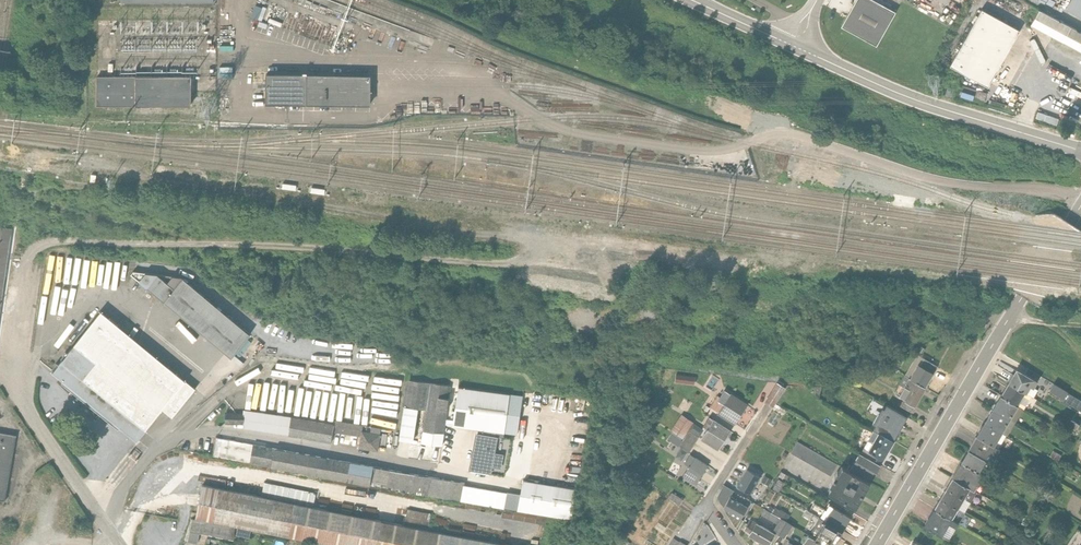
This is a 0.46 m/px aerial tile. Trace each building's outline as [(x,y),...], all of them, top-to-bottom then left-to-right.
[(841,28),(876,47),(896,13),(873,0),(856,0),(841,28)] [(1066,5),(1080,13),(1080,0),(1068,0),(1066,5)] [(257,19),(262,7),(256,4),(251,17),(257,19)] [(967,77),(976,82),(988,89),(1020,31),(982,10),(949,67),(967,77)] [(1030,25),(1072,47),(1080,52),(1080,33),(1072,28),(1038,10),(1030,25)] [(371,74),(266,72),(265,103),(371,105),(371,74)] [(97,103),(136,104),(136,74),(97,73),(97,103)] [(136,104),(191,104),(192,74),(136,74),(136,104)] [(976,82),(967,77),(964,82),(975,88),(977,83),(976,82)] [(1038,113),(1035,119),(1056,127),(1059,120),(1038,113)] [(12,230),(0,229),(0,313),(12,230)] [(246,338),(180,281),(171,293),(155,279),(142,278),(136,285),(227,361),(246,338)] [(195,390),(101,313),(52,373),(62,381),(61,383),(118,430),(120,428),(137,442),(162,411),(172,419),(195,390)] [(933,374),(937,367),(917,355),(905,376),(910,379),(925,388),(933,374)] [(1033,389),(1037,382),(1016,369),(1008,384),(1024,394),(1026,394),(1030,388),(1033,389)] [(677,381),(696,383),(696,376),(678,374),(677,381)] [(925,388),(910,379),(899,397),(905,400),(904,402),(915,408),(926,389),(925,388)] [(1050,391),(1063,399),(1080,410),(1080,400),(1075,397),(1078,391),(1058,379),(1055,385),(1054,385),(1050,391)] [(426,411),(422,444),(445,446),(451,386),(407,381),(400,441),(416,443),(419,410),(426,411)] [(680,382),(676,389),(683,393),(687,386),(680,382)] [(777,383),(764,403),(773,409),(786,389),(777,383)] [(1000,396),(1017,406),(1024,394),(1008,384),(1000,396)] [(814,386),(810,398),(818,400),(822,388),(814,386)] [(508,396),(456,389),(451,427),(502,435),(508,396)] [(723,405),(730,395),(724,391),(717,402),(723,405)] [(730,395),(723,405),(717,413),(717,415),(734,426),(735,425),(748,405),(731,394),(730,395)] [(1017,406),(1000,396),(992,410),(1009,420),(1017,406)] [(875,426),(873,430),(878,433),(894,442),(907,418),(886,406),(884,410),(882,409),(872,425),(875,426)] [(1001,434),(1009,420),(992,410),(984,423),(1001,434)] [(380,452),(383,428),(336,422),(336,423),(244,411),(243,414),(227,412),(226,424),(239,426),(239,429),(333,441),(334,433),(361,437),(360,449),(380,452)] [(774,413),(767,424),(773,428),(780,417),(774,413)] [(689,431),(693,423),(681,415),(669,433),(670,434),(667,439),(678,447),(688,454),(699,438),(689,431)] [(702,428),(704,429),(707,431),(713,421),(709,418),(702,428)] [(713,421),(707,431),(700,440),(718,451),(731,431),(714,420),(713,421)] [(1071,421),(1068,426),(1076,431),(1079,425),(1071,421)] [(689,431),(699,438),(704,429),(702,428),(693,423),(689,431)] [(993,447),(1001,434),(984,423),(976,437),(993,447)] [(0,433),(0,501),(5,502),(16,436),(0,433)] [(884,460),(894,442),(878,433),(868,451),(884,460)] [(493,438),(475,436),(470,472),(488,475),(493,438)] [(995,459),(1000,450),(993,447),(976,437),(968,450),(986,461),(989,456),(995,459)] [(215,438),(212,458),(572,523),(578,492),(522,482),(519,498),(465,488),(465,484),(215,438)] [(797,443),(791,455),(833,479),(839,467),(797,443)] [(978,473),(986,461),(968,450),(961,463),(978,473)] [(1053,451),(1050,457),(1058,462),(1061,456),(1053,451)] [(876,474),(880,466),(859,454),(849,471),(868,482),(874,473),(876,474)] [(689,467),(695,458),(690,455),(684,464),(689,467)] [(695,458),(689,467),(682,476),(695,485),(708,466),(695,457),(695,458)] [(978,473),(961,463),(952,477),(970,488),(974,491),(983,476),(978,473)] [(828,492),(855,509),(870,484),(868,482),(849,471),(842,467),(839,473),(837,472),(833,479),(829,486),(831,487),(828,492)] [(746,470),(737,486),(750,494),(760,478),(746,470)] [(945,488),(964,499),(970,488),(952,477),(945,488)] [(778,479),(772,489),(778,493),(784,483),(778,479)] [(265,483),(263,494),(315,503),(317,492),(265,483)] [(724,485),(722,489),(732,496),(735,492),(724,485)] [(404,527),(363,519),(303,506),(240,494),(202,486),(195,519),(237,528),(241,529),(249,531),(263,533),(291,539),(320,544),(496,544),(476,541),(427,532),(415,529),(404,527)] [(958,509),(964,499),(945,488),(939,499),(958,509)] [(734,501),(735,500),(730,497),(725,494),(721,491),(717,497),(720,503),(723,507),(729,497),(734,501)] [(671,493),(668,498),(680,506),(683,500),(671,493)] [(729,497),(723,507),(723,508),(728,511),(727,513),(740,521),(748,508),(735,500),(734,501),(729,497)] [(951,519),(958,509),(939,499),(933,509),(951,519)] [(748,500),(745,505),(751,509),(754,503),(748,500)] [(851,517),(833,507),(825,521),(843,531),(851,517)] [(764,509),(761,516),(777,525),(773,532),(784,538),(787,534),(790,535),(795,527),(780,518),(764,509)] [(949,541),(958,523),(951,519),(933,509),(923,526),(949,541)] [(415,529),(427,532),(431,515),(407,511),(404,527),(415,529)] [(189,533),(198,535),(207,536),(213,538),(232,541),(235,529),(192,520),(189,533)] [(743,531),(749,534),(748,535),(764,544),(768,544),(775,534),(755,523),(750,520),(743,531)] [(824,520),(815,535),(831,544),(832,544),(834,544),(843,531),(825,521),(824,520)] [(241,529),(237,528),(236,535),(247,537),(249,531),(241,529)] [(1013,529),(1009,535),(1015,539),(1018,532),(1013,529)] [(810,532),(804,542),(810,544),(831,544),(810,532)] [(198,535),(189,533),(187,542),(189,542),(197,544),(198,535)] [(207,536),(205,544),(209,544),(210,540),(227,544),(232,544),(232,541),(213,538),(207,536)]
